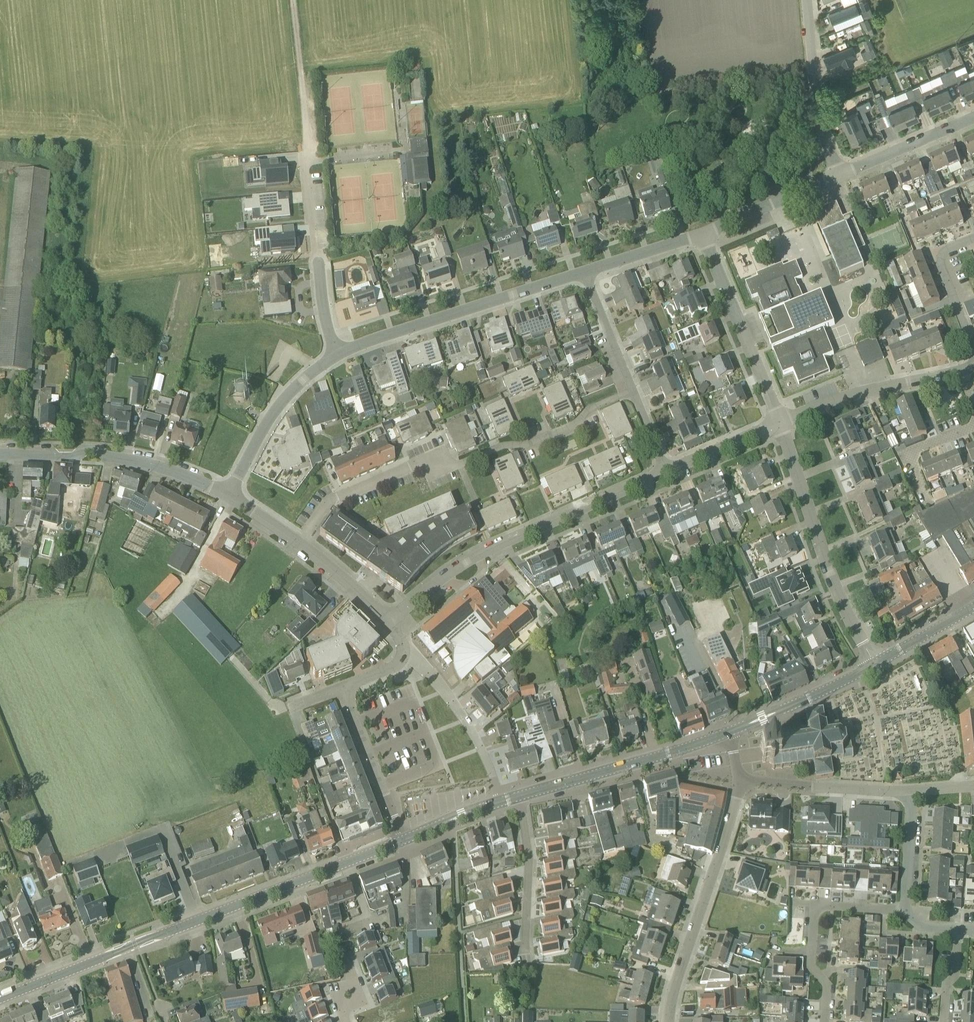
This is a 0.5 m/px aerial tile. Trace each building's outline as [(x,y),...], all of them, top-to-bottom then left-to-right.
[(865,18),(866,18),(872,16),(870,11),(869,8),(868,8),(865,0),(860,0),(858,1),(862,11),(863,13),(865,18)] [(855,8),(845,12),(849,21),(859,17),(855,8)] [(868,38),(874,35),(871,28),(866,18),(865,18),(860,20),(865,30),(868,38)] [(848,39),(862,34),(858,23),(843,28),(848,39)] [(838,47),(844,46),(841,30),(834,32),(838,47)] [(868,38),(862,40),(866,50),(861,52),(864,60),(869,58),(876,55),(873,45),(872,46),(868,38)] [(854,54),(851,46),(835,53),(840,65),(848,62),(846,58),(854,54)] [(943,64),(953,60),(948,49),(939,53),(943,64)] [(957,81),(958,84),(964,98),(973,93),(973,87),(970,78),(968,73),(967,72),(967,70),(957,75),(954,70),(947,73),(951,83),(957,81)] [(932,86),(942,110),(949,106),(948,104),(953,102),(946,85),(951,83),(947,73),(940,76),(942,82),(932,86)] [(923,98),(927,108),(929,113),(934,111),(935,113),(942,110),(932,86),(921,91),(919,85),(912,88),(916,96),(922,94),(924,97),(923,98)] [(918,117),(916,113),(912,102),(911,103),(909,99),(916,96),(912,88),(905,91),(908,97),(897,102),(906,122),(907,122),(908,123),(910,124),(912,123),(914,121),(913,119),(918,117)] [(875,97),(882,115),(883,116),(888,114),(894,128),(906,122),(897,102),(887,106),(882,94),(875,97)] [(858,111),(855,113),(841,119),(846,130),(867,122),(869,121),(864,110),(872,107),(869,100),(856,106),(858,111)] [(882,115),(875,118),(876,119),(880,128),(887,125),(883,116),(882,115)] [(867,122),(846,130),(852,143),(872,134),(867,122)] [(521,123),(519,130),(525,133),(528,126),(521,123)] [(971,158),(973,157),(973,139),(964,143),(971,158)] [(413,186),(419,185),(420,192),(427,191),(426,185),(431,184),(427,140),(410,142),(411,152),(405,156),(408,185),(413,186)] [(942,153),(948,168),(960,163),(954,148),(942,153)] [(929,158),(936,173),(948,168),(942,153),(929,158)] [(253,175),(253,183),(265,182),(266,184),(266,186),(266,187),(289,185),(289,184),(287,169),(287,168),(281,169),(280,161),(259,163),(260,163),(260,169),(252,170),(253,175)] [(907,168),(913,183),(920,180),(922,184),(924,183),(930,196),(938,193),(933,180),(928,170),(923,172),(919,163),(907,168)] [(973,178),(972,176),(967,164),(961,167),(965,176),(962,178),(964,182),(973,178)] [(502,168),(495,170),(498,180),(505,178),(502,168)] [(895,173),(901,188),(913,183),(907,168),(895,173)] [(0,334),(0,369),(30,372),(50,173),(16,169),(0,334)] [(656,172),(661,187),(670,184),(665,169),(656,172)] [(872,183),(878,198),(891,193),(884,178),(872,183)] [(933,180),(938,193),(944,190),(939,178),(933,180)] [(600,188),(594,179),(588,184),(594,192),(600,188)] [(501,195),(508,194),(505,182),(498,184),(501,195)] [(860,188),(866,203),(878,198),(872,183),(860,188)] [(626,198),(632,196),(628,186),(613,191),(615,197),(602,201),(604,207),(603,207),(606,217),(609,226),(624,221),(625,224),(633,222),(626,198)] [(638,193),(638,195),(642,208),(645,218),(647,217),(647,219),(653,217),(653,215),(670,210),(667,200),(664,192),(663,188),(654,191),(653,188),(638,193)] [(901,201),(903,206),(909,204),(903,192),(898,194),(901,201)] [(262,209),(262,217),(268,216),(269,219),(269,220),(292,217),(290,201),(281,202),(280,194),(254,197),(255,201),(246,201),(247,211),(254,210),(262,209)] [(892,197),(895,204),(901,201),(898,194),(892,197)] [(939,197),(930,201),(932,205),(941,201),(939,197)] [(915,203),(918,211),(927,207),(923,200),(915,203)] [(595,227),(594,222),(600,220),(594,202),(578,207),(580,214),(574,216),(576,221),(569,224),(574,241),(598,233),(596,227),(595,227)] [(814,213),(817,219),(840,277),(864,267),(864,266),(861,259),(857,251),(865,247),(852,214),(843,218),(837,203),(814,213)] [(918,211),(915,203),(898,210),(900,215),(902,215),(904,220),(910,218),(909,215),(918,211)] [(549,221),(551,225),(553,224),(560,222),(556,210),(554,204),(548,206),(550,212),(548,213),(547,213),(549,221)] [(862,215),(864,214),(870,228),(880,224),(878,220),(875,222),(871,214),(872,214),(868,205),(862,207),(863,210),(861,210),(862,215)] [(511,241),(497,246),(499,252),(501,261),(510,258),(513,257),(514,260),(525,257),(522,247),(528,245),(528,244),(526,238),(524,233),(523,233),(522,228),(515,206),(506,208),(513,230),(514,230),(516,235),(510,237),(511,241)] [(945,212),(952,228),(964,223),(957,207),(945,212)] [(952,228),(945,212),(934,216),(940,233),(952,228)] [(940,233),(934,216),(922,221),(928,238),(940,233)] [(531,227),(534,236),(536,241),(539,250),(551,247),(551,248),(560,245),(554,229),(553,224),(551,225),(549,221),(531,227)] [(922,221),(910,226),(917,242),(928,238),(922,221)] [(281,252),(281,253),(281,254),(295,253),(295,252),(294,252),(294,251),(296,250),(295,250),(295,242),(296,242),(295,241),(294,242),(294,235),(283,236),(282,228),(282,227),(254,230),(256,244),(263,244),(271,243),(271,252),(271,253),(281,252)] [(767,235),(767,236),(769,240),(780,235),(778,230),(767,235)] [(534,236),(526,238),(528,244),(536,241),(534,236)] [(440,243),(441,246),(435,248),(439,260),(451,257),(447,244),(446,241),(440,243)] [(486,244),(457,253),(464,276),(487,269),(483,258),(490,255),(488,248),(486,244)] [(497,246),(488,248),(490,255),(499,252),(497,246)] [(379,248),(373,250),(375,258),(381,256),(379,248)] [(392,273),(394,280),(387,283),(393,299),(415,291),(408,268),(415,266),(410,252),(394,258),(398,270),(392,273)] [(904,261),(909,273),(926,266),(921,254),(904,261)] [(885,264),(888,272),(891,280),(899,276),(896,268),(893,261),(885,264)] [(445,262),(423,269),(428,286),(440,282),(441,284),(451,280),(445,262)] [(794,385),(809,379),(810,380),(810,379),(824,373),(825,374),(820,360),(829,356),(819,331),(830,326),(828,326),(826,321),(828,320),(827,320),(826,320),(824,315),(825,314),(825,313),(823,314),(821,308),(822,308),(822,307),(821,308),(818,302),(820,302),(820,301),(818,302),(816,296),(817,295),(804,300),(799,288),(798,288),(795,281),(803,278),(796,262),(784,267),(783,264),(757,275),(758,278),(746,283),(752,299),(758,296),(761,303),(760,304),(766,316),(766,317),(770,315),(781,340),(782,339),(784,345),(768,352),(769,352),(779,377),(789,373),(794,387),(795,386),(794,385)] [(652,285),(670,277),(672,282),(668,283),(671,290),(673,289),(675,293),(689,286),(687,281),(693,278),(687,263),(669,270),(667,265),(648,273),(652,285)] [(914,284),(931,278),(926,266),(909,273),(914,284)] [(368,270),(373,285),(380,283),(375,268),(368,270)] [(290,302),(287,303),(285,284),(290,284),(289,271),(259,274),(261,287),(270,286),(272,304),(263,305),(264,318),(292,315),(290,302)] [(63,286),(65,275),(50,274),(50,278),(41,277),(40,283),(63,286)] [(611,295),(614,301),(637,291),(630,275),(616,281),(621,292),(611,295)] [(891,280),(893,285),(897,284),(899,288),(903,286),(899,276),(891,280)] [(210,288),(222,287),(221,278),(209,279),(210,288)] [(918,296),(935,290),(931,278),(914,284),(918,296)] [(376,304),(371,289),(352,295),(357,310),(376,304)] [(935,290),(918,296),(923,308),(940,301),(935,290)] [(637,291),(614,301),(616,306),(625,302),(629,313),(644,307),(637,291)] [(901,293),(904,302),(909,300),(905,291),(901,293)] [(691,292),(682,295),(672,299),(678,314),(688,310),(691,318),(707,312),(700,296),(694,298),(691,292)] [(554,313),(552,314),(551,314),(554,324),(573,318),(575,323),(584,320),(576,295),(560,301),(560,303),(551,305),(554,313)] [(906,317),(898,298),(891,301),(898,320),(904,318),(904,317),(906,317)] [(379,315),(388,313),(385,299),(376,301),(379,315)] [(913,311),(909,300),(904,302),(911,319),(923,315),(920,308),(913,311)] [(518,336),(530,332),(532,338),(552,331),(546,312),(538,315),(537,310),(522,315),(521,313),(512,316),(518,336)] [(921,325),(931,320),(929,315),(919,319),(921,325)] [(898,320),(892,322),(895,330),(896,331),(901,329),(899,325),(906,322),(904,318),(898,320)] [(484,327),(491,350),(492,354),(513,347),(504,319),(496,321),(496,323),(484,327)] [(654,335),(647,319),(634,325),(639,335),(630,339),(632,345),(654,335)] [(895,330),(892,322),(882,327),(876,330),(880,340),(886,338),(885,334),(895,330)] [(697,326),(674,335),(678,347),(700,338),(704,347),(719,340),(713,326),(699,332),(697,326)] [(586,327),(572,332),(575,340),(589,336),(586,327)] [(478,359),(471,340),(468,330),(458,334),(460,340),(445,344),(453,367),(478,359)] [(925,336),(931,350),(943,346),(937,331),(925,336)] [(661,351),(660,350),(654,335),(632,345),(634,350),(643,346),(647,357),(649,356),(651,362),(663,357),(661,351)] [(854,345),(863,366),(883,358),(875,336),(854,345)] [(913,341),(919,355),(931,350),(925,336),(913,341)] [(570,366),(573,365),(583,361),(591,357),(588,351),(591,350),(589,346),(591,345),(588,338),(577,343),(577,345),(563,351),(566,358),(570,366)] [(919,355),(913,341),(901,345),(907,360),(919,355)] [(439,351),(432,353),(429,343),(404,351),(410,369),(423,366),(424,369),(443,363),(439,351)] [(901,345),(889,351),(895,365),(907,360),(901,345)] [(518,350),(510,352),(513,363),(521,360),(518,350)] [(554,351),(548,353),(550,359),(556,356),(554,351)] [(680,352),(674,354),(677,362),(683,359),(680,352)] [(388,363),(383,365),(373,368),(379,388),(394,383),(397,391),(398,390),(399,394),(408,391),(396,353),(386,357),(388,363)] [(693,357),(684,361),(687,367),(696,364),(693,357)] [(714,370),(718,379),(733,374),(727,359),(713,365),(709,358),(698,363),(703,375),(714,370)] [(548,360),(539,363),(542,371),(551,368),(551,367),(548,360)] [(483,363),(477,365),(479,372),(484,371),(485,370),(483,363)] [(579,379),(583,387),(585,393),(599,388),(597,382),(606,378),(602,369),(601,369),(600,365),(598,366),(597,363),(576,372),(579,379)] [(666,363),(652,368),(657,379),(648,383),(650,388),(672,379),(666,363)] [(490,380),(505,373),(501,364),(486,371),(490,380)] [(539,385),(531,366),(517,373),(525,391),(539,385)] [(375,415),(374,412),(360,367),(352,369),(355,378),(340,383),(340,382),(339,382),(339,383),(338,384),(343,402),(345,401),(346,405),(353,402),(352,399),(358,397),(363,413),(361,414),(360,416),(361,419),(375,415)] [(33,391),(41,391),(42,372),(38,372),(35,372),(33,391)] [(517,373),(502,379),(510,398),(525,391),(517,373)] [(440,382),(444,383),(443,388),(447,389),(448,379),(441,378),(440,382)] [(666,401),(679,395),(677,390),(672,379),(650,388),(652,394),(661,390),(666,401)] [(134,386),(133,386),(131,406),(142,407),(144,387),(141,386),(141,383),(135,382),(134,386)] [(542,391),(549,406),(567,398),(560,383),(542,391)] [(246,401),(247,400),(248,399),(248,398),(248,397),(248,396),(248,395),(248,394),(248,393),(247,392),(247,391),(246,390),(245,389),(244,389),(243,388),(242,388),(241,388),(240,388),(239,388),(237,389),(236,390),(235,390),(235,391),(234,393),(234,394),(233,395),(233,396),(234,397),(234,398),(234,399),(235,400),(235,401),(236,401),(237,402),(238,403),(239,403),(240,403),(241,403),(242,403),(243,403),(244,402),(245,402),(246,401)] [(716,408),(717,411),(721,420),(722,420),(733,415),(731,409),(745,403),(742,397),(741,397),(738,389),(732,392),(725,395),(723,396),(726,403),(716,408)] [(43,390),(42,397),(40,397),(39,412),(41,412),(40,430),(56,430),(57,413),(58,413),(59,397),(51,397),(52,391),(43,390)] [(179,392),(177,397),(171,415),(180,418),(186,400),(188,394),(179,392)] [(313,428),(338,421),(329,392),(316,396),(318,402),(306,406),(313,428)] [(951,409),(965,403),(961,392),(947,398),(951,409)] [(410,393),(401,396),(404,405),(413,402),(410,393)] [(168,417),(172,400),(159,397),(155,414),(168,417)] [(567,398),(549,406),(555,421),(573,413),(567,398)] [(902,417),(917,411),(912,398),(897,404),(902,417)] [(504,400),(485,408),(492,423),(510,415),(504,400)] [(406,411),(418,407),(416,401),(404,405),(406,411)] [(433,402),(425,406),(428,413),(436,409),(433,402)] [(620,404),(604,411),(601,412),(608,427),(626,419),(620,404)] [(115,420),(114,433),(129,435),(130,421),(131,416),(132,409),(124,408),(110,406),(104,405),(103,417),(109,417),(109,419),(115,420)] [(472,407),(465,410),(466,414),(470,415),(475,413),(472,407)] [(690,423),(683,407),(670,412),(675,423),(666,427),(668,432),(690,423)] [(424,413),(417,416),(414,410),(407,414),(410,420),(419,441),(427,438),(425,435),(433,432),(424,413)] [(859,419),(861,418),(858,411),(835,420),(838,427),(836,428),(841,440),(855,434),(853,428),(861,425),(859,419)] [(900,424),(905,422),(907,429),(922,423),(917,411),(902,417),(898,418),(900,424)] [(510,415),(492,423),(498,438),(517,430),(510,415)] [(153,426),(144,423),(140,438),(156,441),(161,418),(155,416),(153,426)] [(690,423),(668,432),(670,437),(679,434),(683,444),(697,439),(694,431),(710,424),(710,423),(707,416),(690,423)] [(886,417),(880,420),(883,426),(889,423),(886,417)] [(445,426),(448,433),(446,435),(449,442),(470,433),(464,418),(445,426)] [(486,441),(491,439),(485,425),(489,423),(487,418),(478,422),(486,441)] [(626,419),(608,427),(614,441),(624,437),(633,433),(626,419)] [(412,444),(419,441),(410,420),(395,426),(403,445),(410,441),(412,444)] [(172,442),(192,449),(194,444),(195,444),(197,444),(199,439),(197,437),(198,432),(199,428),(198,424),(188,421),(185,423),(184,427),(180,426),(177,425),(172,442)] [(391,422),(384,424),(386,430),(393,427),(391,422)] [(922,423),(907,429),(912,441),(927,435),(922,423)] [(886,437),(893,434),(889,427),(882,430),(885,435),(885,436),(886,437)] [(281,464),(282,470),(283,470),(302,464),(300,459),(309,456),(300,429),(289,432),(290,435),(285,439),(285,445),(284,446),(283,445),(281,446),(275,448),(278,456),(280,462),(280,464),(281,464)] [(452,449),(455,448),(458,455),(476,448),(473,439),(478,437),(475,431),(470,433),(449,442),(452,449)] [(855,434),(841,440),(846,452),(860,446),(855,434)] [(888,441),(892,449),(899,446),(893,434),(886,437),(887,441),(888,441)] [(863,446),(865,451),(866,453),(878,448),(877,446),(887,441),(886,437),(885,436),(875,440),(863,446)] [(379,442),(372,445),(381,467),(385,465),(386,466),(395,462),(384,437),(378,439),(379,442)] [(634,440),(628,443),(630,448),(636,446),(634,440)] [(358,448),(357,448),(368,474),(377,470),(377,469),(381,467),(372,445),(364,448),(363,446),(358,448)] [(966,449),(969,456),(964,458),(969,469),(973,467),(973,466),(973,464),(973,446),(966,449)] [(368,474),(357,448),(356,449),(351,451),(352,453),(345,456),(354,478),(359,476),(359,477),(368,474)] [(610,472),(625,466),(617,448),(602,454),(610,472)] [(862,459),(861,459),(847,465),(852,477),(874,467),(870,458),(881,454),(878,448),(866,453),(867,457),(862,459)] [(328,451),(320,454),(322,461),(331,458),(328,451)] [(517,453),(511,455),(514,461),(520,458),(517,453)] [(964,458),(960,459),(957,453),(945,458),(951,473),(963,468),(964,471),(969,469),(964,458)] [(610,472),(602,454),(588,461),(596,479),(610,472)] [(493,463),(499,478),(518,470),(514,461),(511,455),(493,463)] [(354,478),(345,456),(338,459),(337,457),(330,460),(341,485),(351,481),(350,480),(354,478)] [(951,473),(945,458),(933,463),(939,478),(951,473)] [(757,489),(759,489),(773,483),(764,461),(740,471),(743,479),(753,475),(755,481),(753,482),(752,483),(751,485),(753,489),(755,490),(757,489)] [(939,478),(933,463),(921,468),(927,483),(939,478)] [(24,465),(22,499),(31,500),(32,482),(42,483),(43,466),(24,465)] [(574,467),(559,473),(567,491),(582,485),(574,467)] [(585,469),(584,469),(589,481),(594,478),(589,467),(585,469)] [(857,489),(872,483),(875,481),(877,486),(890,481),(888,476),(879,480),(874,467),(852,477),(857,489)] [(45,503),(41,520),(53,523),(59,499),(60,486),(70,487),(71,469),(56,468),(54,485),(51,485),(48,498),(46,498),(45,503)] [(120,508),(128,510),(133,502),(137,494),(136,494),(142,478),(115,469),(113,478),(122,481),(120,488),(125,490),(122,499),(120,508)] [(518,470),(499,478),(506,492),(515,489),(524,485),(518,470)] [(567,491),(559,473),(545,479),(553,498),(567,491)] [(742,517),(741,514),(741,515),(738,507),(734,498),(734,497),(729,499),(720,480),(708,485),(718,508),(729,503),(736,520),(742,517)] [(877,486),(875,487),(875,488),(877,493),(878,494),(879,494),(893,488),(890,481),(877,486)] [(97,484),(90,512),(98,514),(102,515),(104,505),(109,487),(97,484)] [(704,510),(699,512),(705,523),(722,516),(718,508),(708,485),(696,491),(704,510)] [(960,493),(957,487),(946,493),(948,498),(960,493)] [(158,513),(172,520),(182,500),(158,488),(152,499),(148,506),(153,509),(146,520),(153,523),(158,513)] [(946,493),(945,492),(944,490),(933,496),(933,497),(936,503),(948,498),(946,493)] [(923,513),(918,516),(919,518),(924,526),(927,531),(931,538),(933,541),(934,543),(943,537),(963,570),(960,571),(968,585),(973,582),(973,544),(972,541),(973,541),(972,540),(973,539),(973,533),(968,523),(973,519),(973,491),(923,513)] [(127,511),(139,517),(143,518),(146,520),(152,510),(153,509),(148,506),(151,502),(142,497),(137,494),(133,502),(128,510),(127,511)] [(878,507),(873,496),(872,494),(857,500),(863,513),(878,507)] [(694,512),(691,505),(686,495),(674,500),(684,523),(688,531),(699,526),(705,523),(699,512),(695,514),(694,512)] [(411,582),(413,580),(420,572),(430,563),(431,562),(441,554),(452,546),(464,539),(477,533),(469,515),(471,514),(469,509),(458,513),(451,496),(384,524),(391,542),(379,547),(339,519),(340,517),(333,512),(330,517),(332,518),(320,534),(403,593),(411,582)] [(734,498),(738,507),(741,515),(741,514),(753,509),(756,517),(765,513),(770,525),(785,519),(778,504),(768,508),(763,497),(744,505),(740,496),(734,498)] [(20,558),(26,559),(31,560),(40,526),(41,520),(45,503),(33,500),(26,529),(22,544),(20,558)] [(182,500),(172,520),(168,529),(180,535),(182,532),(188,535),(189,535),(190,533),(190,534),(202,511),(182,500)] [(509,500),(494,506),(502,525),(517,518),(509,500)] [(670,522),(665,524),(671,538),(670,538),(674,546),(680,544),(676,536),(677,536),(673,527),(684,523),(674,500),(662,505),(670,522)] [(98,514),(97,518),(106,520),(109,506),(104,505),(102,515),(98,514)] [(478,505),(470,509),(472,514),(480,510),(478,505)] [(888,518),(890,523),(903,516),(900,509),(888,515),(884,505),(878,507),(863,513),(868,526),(888,518)] [(502,525),(494,506),(479,513),(487,531),(502,525)] [(920,506),(913,510),(914,510),(903,516),(890,523),(893,529),(907,523),(905,520),(913,515),(917,520),(919,518),(918,516),(923,513),(920,506)] [(659,524),(657,519),(653,510),(640,515),(648,531),(659,527),(660,526),(659,524)] [(192,545),(200,549),(203,542),(206,536),(200,533),(210,515),(202,511),(190,534),(190,533),(189,535),(188,535),(185,541),(192,545)] [(628,520),(636,537),(648,531),(640,515),(628,520)] [(138,558),(153,530),(134,520),(119,548),(138,558)] [(232,551),(236,544),(244,531),(227,521),(211,548),(211,547),(209,551),(200,566),(219,578),(222,579),(229,584),(230,583),(237,571),(240,565),(220,553),(224,546),(232,551)] [(705,523),(699,526),(702,533),(708,531),(705,523)] [(626,544),(624,539),(625,539),(624,538),(619,524),(607,530),(613,544),(616,552),(617,554),(629,549),(626,544)] [(666,540),(670,538),(671,538),(665,524),(660,526),(659,527),(660,531),(665,541),(666,540)] [(919,535),(927,531),(924,526),(917,529),(919,535)] [(603,553),(598,556),(605,572),(607,576),(612,574),(608,565),(604,557),(616,552),(613,544),(607,530),(595,535),(597,540),(601,549),(601,550),(603,553)] [(875,553),(896,545),(891,532),(870,541),(875,553)] [(781,557),(782,561),(797,555),(790,540),(776,546),(771,534),(755,541),(758,548),(763,546),(770,562),(773,561),(781,557)] [(685,539),(688,547),(698,542),(695,535),(685,539)] [(923,543),(925,546),(933,541),(931,538),(923,543)] [(573,544),(582,567),(594,563),(600,578),(607,576),(605,572),(598,556),(592,558),(590,554),(591,554),(585,539),(580,541),(579,539),(572,542),(573,544)] [(637,539),(632,541),(637,553),(643,551),(643,550),(638,540),(638,539),(637,539)] [(629,549),(631,555),(637,553),(632,541),(626,544),(629,549)] [(185,575),(196,553),(177,544),(166,566),(185,575)] [(573,544),(561,550),(567,564),(562,566),(564,570),(569,582),(572,589),(578,587),(572,572),(582,567),(573,544)] [(889,569),(908,561),(906,554),(900,556),(896,545),(875,553),(880,565),(887,563),(889,569)] [(557,569),(551,554),(539,559),(547,579),(548,579),(549,582),(559,577),(563,585),(569,582),(564,570),(558,573),(557,569)] [(539,559),(527,564),(531,574),(524,577),(535,590),(549,583),(547,579),(539,559)] [(901,594),(904,601),(916,594),(904,567),(879,577),(881,581),(879,582),(880,585),(870,589),(874,598),(886,593),(883,585),(895,580),(901,594)] [(785,571),(787,570),(787,569),(786,569),(751,585),(755,594),(777,584),(782,595),(779,596),(784,607),(794,602),(792,597),(797,595),(797,597),(809,592),(804,582),(803,583),(800,576),(799,574),(799,573),(788,578),(786,574),(785,571)] [(181,584),(171,575),(144,604),(144,605),(138,611),(146,619),(152,612),(153,613),(181,584)] [(433,655),(434,654),(446,644),(450,641),(452,643),(457,646),(456,648),(455,652),(454,656),(454,661),(454,665),(455,669),(457,673),(459,677),(462,682),(470,675),(474,672),(476,675),(481,680),(482,681),(502,666),(500,663),(509,656),(504,649),(515,640),(513,638),(533,621),(530,617),(535,612),(534,611),(530,606),(526,602),(521,607),(521,606),(516,611),(514,608),(511,607),(510,608),(502,599),(506,595),(497,585),(493,588),(484,578),(478,584),(483,590),(479,594),(473,588),(436,619),(426,627),(424,629),(421,631),(423,634),(418,638),(433,655)] [(676,594),(683,591),(678,578),(675,579),(671,581),(676,594)] [(302,606),(317,617),(327,605),(313,593),(315,591),(302,580),(288,596),(302,607),(302,606)] [(478,584),(473,588),(479,594),(483,590),(478,584)] [(926,610),(930,608),(931,609),(937,606),(936,604),(943,600),(935,587),(933,584),(916,594),(926,610)] [(651,589),(645,591),(647,597),(653,594),(651,589)] [(899,602),(888,609),(878,615),(879,620),(890,614),(898,627),(926,610),(916,594),(904,601),(900,603),(899,602)] [(240,648),(201,605),(192,595),(173,613),(221,666),(240,648)] [(690,622),(677,595),(666,601),(679,628),(690,622)] [(590,596),(582,600),(584,606),(593,602),(590,596)] [(815,626),(813,622),(821,618),(818,611),(820,611),(817,604),(807,609),(804,602),(793,608),(798,619),(796,620),(802,632),(815,626)] [(316,678),(350,665),(347,656),(351,654),(353,653),(362,661),(380,643),(362,625),(365,622),(348,605),(339,614),(345,620),(341,624),(343,627),(342,628),(339,626),(337,628),(336,631),(335,634),(335,637),(336,640),(339,638),(341,642),(306,655),(316,678)] [(616,609),(607,612),(610,618),(622,613),(619,607),(616,609)] [(767,609),(757,614),(761,622),(767,620),(771,618),(767,609)] [(782,612),(776,615),(777,615),(780,622),(786,620),(782,612)] [(771,618),(767,620),(761,622),(757,624),(758,636),(758,649),(766,649),(766,639),(769,631),(770,630),(782,625),(777,615),(771,618)] [(300,643),(316,627),(309,619),(302,626),(293,636),(300,643)] [(661,621),(649,626),(653,635),(664,630),(661,621)] [(821,624),(815,626),(802,632),(801,633),(804,640),(813,636),(813,635),(824,630),(823,628),(821,624)] [(820,651),(809,656),(816,670),(818,669),(818,671),(823,668),(822,667),(831,662),(841,657),(834,642),(827,626),(823,628),(824,630),(813,635),(813,636),(820,651)] [(964,632),(972,646),(969,648),(968,646),(973,658),(973,627),(964,632)] [(645,628),(638,630),(643,644),(649,642),(645,628)] [(704,644),(707,651),(706,651),(726,691),(743,683),(739,675),(744,672),(743,661),(734,666),(719,636),(705,643),(704,644)] [(958,653),(959,652),(952,640),(941,646),(951,664),(952,665),(952,666),(958,664),(957,663),(963,660),(962,659),(958,653)] [(796,662),(779,669),(790,693),(808,685),(801,667),(800,667),(798,662),(803,659),(793,642),(786,645),(794,658),(796,662)] [(951,664),(941,646),(930,652),(937,665),(938,664),(941,671),(946,669),(945,668),(951,664)] [(772,651),(759,653),(760,664),(773,663),(772,651)] [(275,671),(276,673),(264,678),(272,697),(284,693),(283,689),(297,683),(296,680),(299,679),(305,676),(300,665),(304,664),(299,652),(291,655),(292,658),(285,660),(286,663),(279,666),(281,668),(275,671)] [(636,665),(644,689),(648,701),(663,696),(649,652),(640,655),(643,663),(636,665)] [(967,660),(962,663),(970,677),(973,674),(973,662),(971,658),(967,660)] [(600,675),(604,686),(606,695),(617,694),(631,693),(631,685),(615,686),(612,676),(618,674),(614,661),(598,666),(600,675)] [(508,663),(502,668),(507,675),(513,669),(508,663)] [(591,668),(593,677),(600,675),(598,666),(591,668)] [(591,668),(585,670),(585,672),(586,676),(587,679),(589,678),(593,677),(591,668)] [(779,669),(762,677),(763,674),(758,673),(757,681),(759,685),(765,683),(773,701),(790,693),(779,669)] [(483,689),(471,698),(479,708),(495,695),(497,693),(500,691),(496,686),(502,681),(497,673),(481,685),(484,689),(483,689)] [(477,684),(481,681),(476,675),(472,679),(477,684)] [(604,686),(600,675),(593,677),(597,688),(604,686)] [(944,675),(936,679),(939,685),(947,681),(944,675)] [(948,682),(954,693),(963,688),(957,677),(948,682)] [(662,684),(663,686),(682,738),(704,730),(698,713),(696,713),(694,706),(684,710),(676,686),(674,679),(662,684)] [(692,684),(709,725),(729,716),(722,699),(716,702),(715,699),(710,701),(708,696),(701,680),(692,684)] [(533,686),(520,689),(522,698),(536,695),(533,686)] [(519,691),(506,701),(511,706),(520,699),(518,697),(520,696),(519,691)] [(497,693),(495,695),(479,708),(487,717),(498,709),(500,711),(507,706),(497,693)] [(530,697),(524,699),(526,707),(533,705),(530,697)] [(628,720),(618,723),(624,741),(630,739),(630,740),(633,742),(637,741),(638,738),(639,737),(635,724),(641,722),(635,703),(623,707),(625,715),(627,715),(628,720)] [(825,726),(822,710),(805,713),(806,717),(803,717),(803,722),(804,722),(805,729),(767,735),(768,744),(760,745),(763,763),(769,762),(769,763),(771,764),(772,770),(810,764),(812,776),(815,776),(816,780),(833,777),(830,760),(843,758),(843,760),(853,758),(847,722),(825,726)] [(556,724),(549,726),(545,711),(535,714),(540,725),(541,729),(543,732),(548,747),(553,746),(557,760),(560,759),(562,762),(568,760),(569,757),(572,756),(563,726),(562,723),(556,725),(556,724)] [(609,745),(604,730),(610,729),(606,714),(599,716),(602,725),(592,728),(591,724),(586,726),(587,729),(579,732),(576,722),(569,724),(574,740),(580,738),(585,752),(609,745)] [(326,720),(332,736),(346,730),(340,715),(326,720)] [(960,718),(961,729),(962,729),(973,728),(973,716),(960,718)] [(320,740),(316,731),(313,721),(301,726),(305,735),(308,745),(312,743),(316,742),(320,740)] [(518,753),(513,738),(508,722),(506,723),(496,726),(501,742),(506,740),(511,755),(504,757),(510,774),(522,771),(517,753),(518,753)] [(517,753),(522,771),(539,766),(539,764),(545,762),(542,756),(536,757),(535,752),(538,751),(540,750),(548,747),(543,732),(541,729),(540,725),(533,727),(533,728),(534,733),(533,733),(524,736),(525,736),(529,750),(527,750),(518,753),(517,753)] [(962,729),(963,738),(967,770),(973,769),(973,728),(962,729)] [(318,750),(320,754),(351,743),(346,730),(332,736),(334,742),(328,744),(328,746),(319,749),(316,742),(312,743),(314,749),(316,750),(318,750)] [(338,753),(341,761),(356,755),(351,743),(320,754),(322,759),(338,753)] [(356,755),(341,761),(346,774),(361,768),(356,755)] [(308,765),(292,767),(300,789),(302,795),(304,795),(302,788),(305,787),(303,783),(313,780),(308,765)] [(366,781),(361,768),(346,774),(340,776),(340,777),(341,781),(348,779),(351,786),(358,784),(366,781)] [(328,773),(331,780),(340,776),(338,770),(328,773)] [(687,826),(687,827),(694,829),(699,830),(717,835),(723,813),(727,794),(685,786),(684,782),(676,780),(674,775),(675,775),(674,775),(643,784),(648,801),(652,815),(656,814),(656,833),(675,834),(676,823),(687,826)] [(268,779),(266,779),(269,787),(270,786),(276,784),(273,777),(268,779)] [(340,777),(331,780),(333,785),(341,781),(340,777)] [(348,802),(353,817),(376,808),(366,781),(358,784),(351,786),(334,793),(326,796),(326,797),(331,812),(336,806),(348,802)] [(326,796),(334,793),(331,786),(323,789),(326,796)] [(624,815),(627,814),(639,811),(632,786),(617,790),(624,815)] [(591,808),(604,853),(604,854),(624,848),(633,846),(631,839),(630,836),(628,828),(627,825),(619,827),(622,835),(612,838),(605,813),(613,811),(608,793),(589,798),(591,808)] [(749,825),(775,826),(775,832),(775,833),(789,834),(790,812),(771,811),(772,803),(752,802),(751,811),(749,811),(749,825)] [(305,803),(296,807),(299,815),(301,814),(308,812),(305,803)] [(564,815),(572,813),(574,813),(572,804),(558,807),(559,811),(554,812),(554,811),(549,812),(549,813),(541,814),(541,818),(539,818),(540,825),(543,825),(543,828),(548,827),(549,835),(576,830),(581,829),(579,820),(574,821),(566,823),(564,815)] [(803,809),(803,819),(808,819),(807,833),(827,834),(827,838),(842,838),(842,819),(829,818),(829,806),(822,806),(822,810),(803,809)] [(856,811),(849,811),(848,824),(861,825),(860,839),(848,839),(847,848),(868,849),(870,808),(856,807),(856,811)] [(335,824),(343,843),(384,827),(376,808),(353,817),(335,824)] [(877,840),(878,826),(890,826),(891,813),(884,813),(885,809),(870,808),(868,849),(889,850),(890,841),(877,840)] [(324,809),(319,811),(322,819),(327,817),(324,809)] [(934,824),(954,825),(954,819),(958,819),(958,811),(935,810),(934,824)] [(37,812),(26,817),(29,826),(41,821),(37,812)] [(317,813),(310,815),(323,851),(328,849),(329,849),(330,849),(331,849),(332,847),(334,846),(328,830),(332,828),(331,826),(323,829),(317,813)] [(317,853),(323,851),(310,815),(309,816),(302,818),(309,837),(304,839),(310,855),(312,854),(313,855),(314,856),(315,855),(316,855),(316,854),(316,853),(317,853)] [(586,827),(595,826),(593,817),(585,818),(586,827)] [(507,845),(513,843),(509,826),(503,827),(502,824),(488,828),(493,846),(506,842),(507,845)] [(934,838),(959,839),(959,834),(953,834),(954,825),(934,824),(934,838)] [(254,854),(247,837),(243,827),(235,830),(246,857),(254,854)] [(712,855),(717,835),(699,830),(694,829),(687,827),(683,843),(679,842),(676,855),(681,857),(681,858),(691,861),(694,851),(712,855)] [(546,854),(546,856),(547,856),(548,856),(548,855),(569,851),(567,842),(576,841),(578,837),(576,830),(549,835),(551,842),(544,843),(545,846),(545,848),(543,848),(545,855),(546,854)] [(631,856),(636,858),(637,858),(641,848),(639,847),(647,845),(643,832),(638,833),(630,836),(631,839),(633,846),(633,849),(631,856)] [(471,861),(473,869),(489,864),(479,833),(465,838),(467,844),(466,845),(470,857),(478,854),(480,858),(471,861)] [(132,865),(164,854),(158,837),(126,848),(132,865)] [(933,852),(952,853),(953,844),(959,844),(959,839),(934,838),(933,852)] [(191,846),(195,860),(215,854),(210,839),(191,846)] [(285,862),(299,856),(294,842),(280,848),(280,847),(265,853),(266,855),(264,856),(266,862),(269,861),(272,869),(286,864),(285,862)] [(595,854),(602,853),(600,845),(593,847),(595,854)] [(441,847),(441,846),(420,856),(428,872),(430,876),(440,872),(441,875),(450,870),(447,864),(448,863),(441,847)] [(63,875),(58,863),(54,852),(53,849),(45,852),(46,855),(40,858),(49,881),(63,875)] [(545,874),(546,876),(548,876),(547,876),(568,872),(568,871),(566,862),(575,861),(577,857),(576,850),(569,851),(548,855),(548,856),(550,862),(543,863),(544,866),(544,868),(542,868),(544,875),(545,874)] [(888,851),(882,854),(885,860),(891,857),(888,851)] [(220,867),(192,878),(200,898),(263,873),(256,853),(254,854),(246,857),(236,861),(234,855),(221,860),(221,862),(218,863),(220,867)] [(665,866),(660,881),(685,889),(690,874),(680,870),(683,862),(667,857),(665,866)] [(819,879),(825,879),(826,866),(827,866),(827,858),(821,858),(820,866),(808,865),(808,871),(807,888),(819,889),(819,879)] [(954,858),(954,866),(964,867),(964,858),(954,858)] [(931,873),(957,875),(957,870),(950,870),(951,860),(931,859),(931,873)] [(94,860),(73,867),(79,884),(100,877),(94,860)] [(515,860),(505,860),(505,868),(515,868),(515,860)] [(765,868),(752,864),(742,861),(738,875),(741,876),(740,880),(738,879),(735,889),(747,893),(748,891),(757,894),(763,875),(762,874),(765,868)] [(176,882),(168,862),(159,865),(162,873),(153,877),(155,883),(148,886),(155,904),(167,899),(168,903),(176,900),(170,887),(169,887),(168,885),(176,882)] [(385,887),(388,895),(396,892),(395,890),(402,887),(400,882),(403,881),(401,875),(403,874),(403,864),(398,866),(397,865),(381,870),(387,886),(385,887)] [(807,888),(808,871),(797,870),(798,864),(790,864),(789,877),(795,877),(795,887),(807,888)] [(863,864),(863,867),(862,881),(868,881),(867,891),(879,891),(880,873),(870,872),(870,868),(868,868),(868,864),(863,864)] [(831,890),(843,890),(844,866),(834,866),(827,866),(826,866),(825,879),(831,880),(831,890)] [(855,880),(862,881),(863,867),(844,866),(843,890),(855,891),(855,880)] [(639,868),(630,871),(630,878),(631,879),(641,876),(639,868)] [(897,894),(898,870),(892,869),(886,869),(886,873),(880,873),(879,891),(890,892),(890,893),(897,894)] [(365,876),(361,878),(359,880),(367,901),(374,898),(375,900),(368,903),(369,905),(370,910),(375,912),(389,907),(392,906),(388,895),(385,887),(387,886),(381,870),(381,871),(367,875),(367,874),(365,875),(365,876)] [(544,894),(545,896),(547,896),(567,892),(567,891),(566,882),(574,881),(576,877),(575,870),(568,871),(568,872),(547,876),(548,876),(549,882),(542,883),(543,886),(543,888),(542,888),(543,895),(544,894)] [(931,873),(930,887),(949,888),(949,880),(957,880),(957,875),(931,873)] [(502,876),(475,884),(477,892),(481,894),(489,891),(491,900),(492,900),(501,897),(501,898),(514,894),(513,892),(515,892),(513,885),(512,886),(511,884),(510,882),(510,881),(504,883),(502,876)] [(626,898),(631,883),(624,881),(619,895),(626,898)] [(973,900),(973,884),(972,884),(972,881),(966,881),(965,903),(973,903),(973,900)] [(332,928),(332,929),(338,928),(342,927),(338,910),(340,909),(339,905),(355,900),(349,883),(346,882),(337,885),(338,887),(334,888),(333,887),(325,890),(329,905),(327,907),(331,926),(332,928)] [(949,894),(949,888),(930,887),(929,901),(952,902),(952,894),(949,894)] [(329,905),(325,890),(306,897),(312,913),(320,910),(325,931),(332,929),(332,928),(327,907),(329,905)] [(415,890),(416,926),(406,926),(407,956),(409,956),(410,968),(426,967),(425,955),(424,955),(424,939),(437,938),(436,890),(415,890)] [(566,912),(566,911),(565,902),(573,901),(575,897),(574,890),(567,891),(567,892),(547,896),(548,902),(541,903),(542,906),(542,908),(541,908),(542,915),(543,914),(544,916),(546,916),(566,912)] [(644,906),(652,908),(675,916),(679,904),(669,901),(671,895),(656,890),(653,896),(651,902),(646,900),(644,906)] [(604,899),(593,896),(591,905),(601,908),(604,899)] [(0,900),(0,901),(3,908),(11,904),(8,897),(0,900)] [(474,905),(476,912),(480,914),(481,914),(483,923),(513,915),(513,913),(514,912),(512,906),(511,906),(510,904),(510,902),(509,901),(503,903),(501,898),(501,897),(492,900),(491,900),(474,905)] [(108,920),(105,912),(107,911),(104,902),(92,907),(89,898),(75,903),(81,918),(84,927),(91,924),(97,922),(98,924),(108,920)] [(14,926),(19,939),(23,948),(26,947),(27,949),(28,949),(29,949),(30,949),(31,948),(32,948),(33,947),(34,947),(34,946),(34,944),(37,943),(33,933),(26,917),(32,914),(25,900),(20,902),(17,909),(21,917),(12,920),(14,926)] [(953,900),(953,908),(961,909),(961,901),(953,900)] [(70,926),(64,912),(63,912),(61,906),(53,909),(55,915),(40,920),(45,932),(57,928),(58,931),(70,926)] [(263,938),(306,923),(299,907),(257,923),(263,938)] [(652,908),(650,915),(648,921),(640,918),(638,923),(648,927),(659,930),(661,925),(672,928),(675,916),(652,908)] [(573,910),(566,911),(566,912),(546,916),(547,922),(540,923),(541,926),(541,928),(540,928),(541,935),(543,934),(543,936),(545,936),(565,932),(565,931),(564,922),(572,921),(574,917),(573,910)] [(593,913),(588,911),(585,920),(590,922),(593,913)] [(859,929),(860,929),(861,922),(848,921),(848,922),(839,921),(839,928),(841,928),(840,941),(838,941),(838,948),(840,948),(839,954),(837,954),(837,960),(845,961),(845,962),(858,962),(858,955),(858,950),(858,941),(859,929)] [(6,943),(5,941),(13,938),(6,923),(0,926),(0,936),(1,937),(0,937),(0,962),(12,957),(6,943)] [(489,928),(473,933),(475,940),(479,942),(487,940),(490,948),(490,949),(499,946),(512,943),(512,942),(511,941),(513,940),(511,934),(510,934),(509,932),(508,931),(508,929),(502,931),(500,925),(489,928)] [(640,936),(638,943),(662,951),(666,939),(657,936),(659,930),(648,927),(646,932),(649,933),(647,938),(640,936)] [(571,941),(573,938),(572,930),(565,931),(565,932),(545,936),(546,942),(539,943),(540,946),(540,948),(539,948),(540,955),(542,955),(542,957),(565,952),(563,943),(571,941)] [(360,951),(378,944),(374,933),(356,940),(360,951)] [(323,955),(317,934),(304,938),(310,959),(323,955)] [(225,938),(216,941),(222,958),(217,960),(221,988),(235,986),(232,962),(229,956),(241,951),(243,951),(237,935),(225,939),(225,938)] [(720,935),(716,949),(728,953),(734,955),(739,944),(747,947),(750,939),(740,936),(738,941),(720,935)] [(886,941),(886,952),(879,951),(878,965),(887,966),(891,966),(891,959),(897,960),(898,942),(886,941)] [(638,943),(636,949),(632,960),(647,965),(649,959),(658,962),(662,951),(638,943)] [(919,968),(924,968),(924,976),(931,977),(933,952),(926,951),(926,945),(913,944),(912,962),(919,963),(919,968)] [(490,949),(490,948),(472,953),(475,961),(478,963),(479,962),(481,971),(489,969),(489,970),(511,963),(511,961),(512,961),(510,955),(509,955),(508,953),(507,950),(501,952),(499,946),(490,949)] [(582,954),(584,954),(592,958),(594,952),(595,951),(585,947),(582,954)] [(711,963),(724,967),(728,953),(716,949),(711,963)] [(764,954),(757,950),(752,958),(760,962),(764,954)] [(195,974),(192,964),(188,955),(160,967),(162,972),(158,973),(161,982),(165,980),(167,985),(195,974)] [(365,962),(369,973),(386,966),(382,956),(365,962)] [(199,959),(199,963),(201,977),(213,975),(210,957),(199,959)] [(335,958),(325,961),(329,978),(339,975),(335,958)] [(595,960),(591,963),(592,968),(597,969),(600,966),(599,962),(595,960)] [(776,979),(784,979),(785,961),(773,961),(772,970),(766,970),(765,983),(776,983),(776,979)] [(785,961),(784,979),(783,987),(802,988),(803,973),(795,973),(796,962),(785,961)] [(104,970),(109,985),(112,984),(113,988),(106,990),(111,1007),(117,1006),(116,1004),(118,1004),(123,1021),(142,1021),(129,978),(131,978),(126,963),(104,970)] [(627,965),(615,963),(614,970),(625,972),(627,965)] [(390,977),(386,966),(369,973),(373,983),(390,977)] [(729,969),(727,975),(737,977),(746,975),(748,971),(739,967),(738,970),(730,967),(729,969)] [(865,974),(866,969),(862,969),(853,968),(853,974),(849,974),(848,981),(845,981),(845,986),(865,987),(865,982),(862,982),(863,975),(865,975),(865,974)] [(634,988),(649,992),(653,977),(638,973),(637,974),(627,971),(625,979),(636,982),(634,988)] [(737,989),(737,978),(737,977),(727,975),(726,974),(718,972),(717,975),(705,971),(701,985),(707,984),(705,991),(737,989)] [(865,991),(865,987),(845,986),(845,990),(847,990),(847,997),(861,998),(861,991),(865,991)] [(908,1004),(908,1005),(925,1005),(926,999),(927,999),(928,993),(916,993),(916,987),(900,986),(900,992),(903,992),(902,1003),(908,1004)] [(300,993),(304,1001),(293,1005),(297,1014),(307,1011),(307,1010),(313,1008),(311,1003),(315,1001),(321,999),(317,987),(300,993)] [(398,999),(394,988),(377,994),(381,1005),(398,999)] [(620,999),(621,999),(645,1006),(649,992),(634,988),(632,994),(622,991),(620,999)] [(257,990),(221,996),(224,1013),(260,1007),(257,990)] [(965,1004),(973,1005),(973,990),(970,990),(970,995),(963,995),(963,1000),(966,1000),(965,1004)] [(714,1002),(714,996),(700,997),(700,1011),(714,1010),(714,1009),(723,1009),(723,1010),(737,1009),(736,992),(722,993),(722,1002),(714,1002)] [(71,999),(69,994),(57,999),(66,1021),(67,1021),(83,1016),(80,1007),(83,1006),(81,995),(71,999)] [(275,995),(272,1001),(278,1003),(280,997),(275,995)] [(844,1004),(844,1009),(866,1011),(867,998),(865,998),(861,998),(847,997),(847,1004),(844,1004)] [(787,1006),(784,1005),(784,998),(774,998),(774,1005),(782,1005),(781,1017),(787,1017),(786,1018),(802,1019),(803,1007),(798,1006),(787,1006)] [(57,999),(45,1004),(52,1021),(66,1021),(57,999)] [(361,1019),(363,1021),(386,1021),(384,1017),(402,1011),(398,999),(381,1005),(383,1011),(361,1019)] [(187,1011),(177,1015),(180,1021),(196,1021),(199,1021),(199,1020),(197,1015),(202,1013),(201,1008),(198,1000),(185,1005),(187,1011)] [(433,1002),(417,1007),(421,1019),(437,1014),(433,1002)] [(317,1020),(322,1018),(327,1016),(323,1004),(313,1008),(307,1010),(307,1011),(310,1018),(300,1021),(318,1021),(317,1020)] [(973,1019),(973,1005),(965,1004),(965,1014),(962,1014),(962,1019),(973,1019)] [(901,1021),(913,1021),(913,1016),(926,1017),(927,1011),(925,1011),(925,1005),(908,1005),(907,1010),(901,1010),(901,1015),(897,1015),(897,1021),(901,1021)] [(35,1016),(32,1009),(21,1013),(24,1021),(37,1021),(35,1016)] [(866,1011),(844,1009),(843,1014),(846,1014),(846,1021),(848,1021),(871,1021),(871,1018),(872,1016),(872,1014),(872,1011),(866,1011)] [(238,1012),(232,1014),(234,1021),(240,1019),(238,1012)] [(10,1018),(9,1018),(10,1020),(11,1021),(24,1021),(21,1013),(10,1018)] [(644,1013),(629,1013),(629,1021),(643,1021),(644,1013)]
